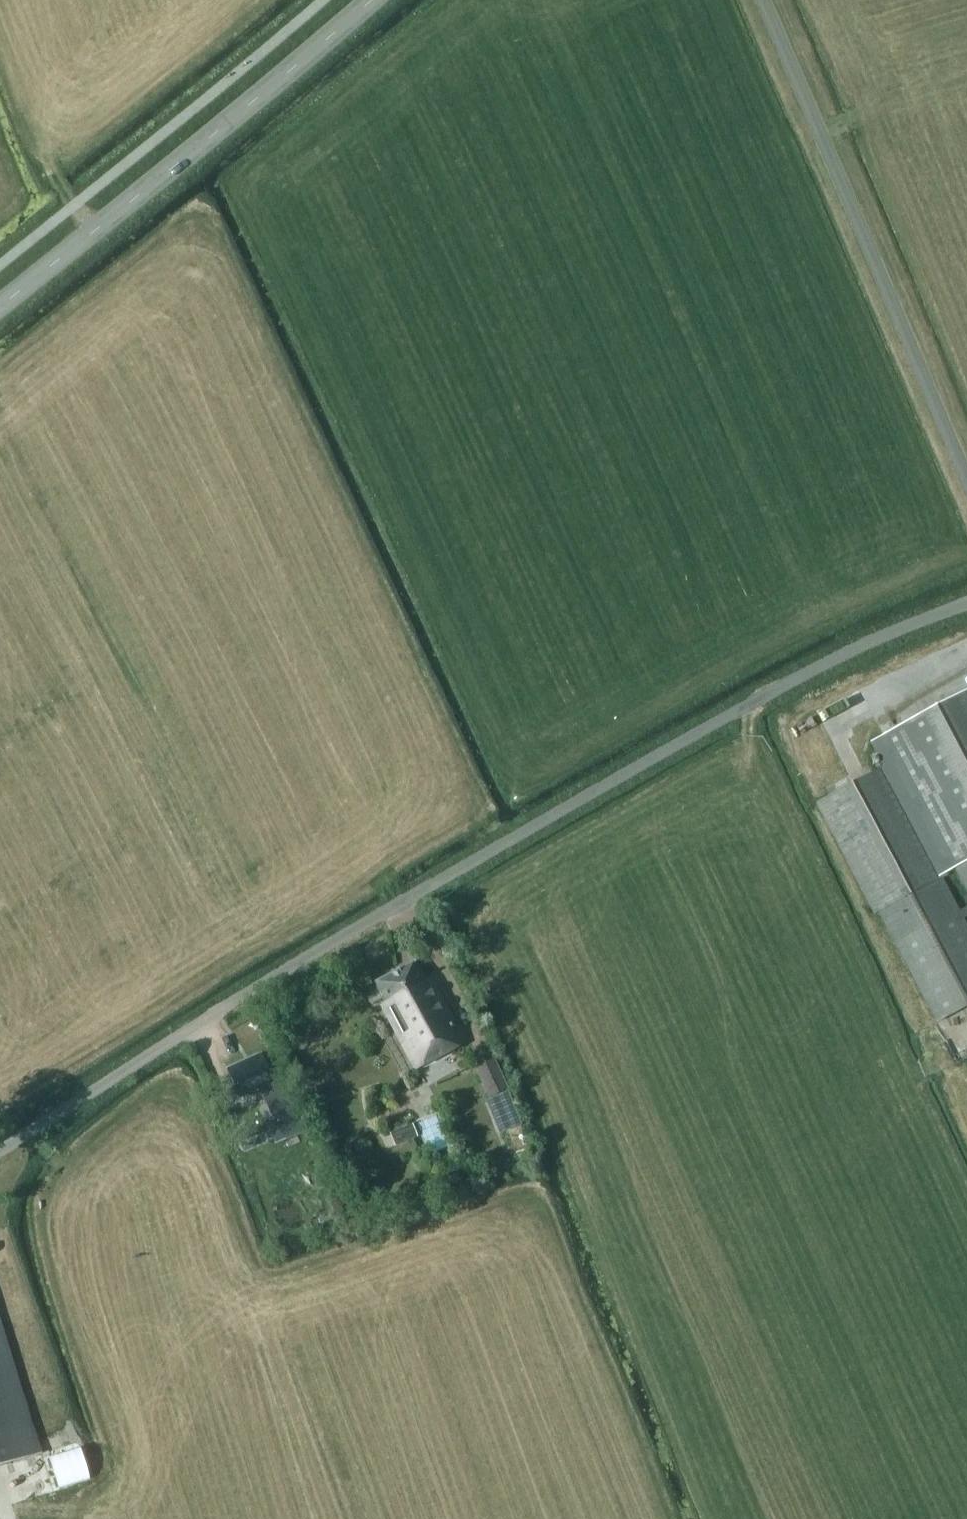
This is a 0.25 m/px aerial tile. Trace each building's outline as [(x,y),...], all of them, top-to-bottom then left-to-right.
[(874,742),(887,767),(816,805),(875,915),(878,914),(937,1024),(966,1007),(966,927),(963,919),(966,917),(966,906),(959,910),(941,877),(955,870),(966,893),(966,693),(874,742)] [(429,979),(425,981),(415,961),(374,983),(386,1003),(381,1005),(417,1069),(464,1043),(429,979)] [(228,1071),(239,1097),(260,1088),(262,1094),(274,1088),(261,1057),(228,1071)] [(474,1068),(488,1100),(507,1091),(494,1059),(474,1068)] [(276,1123),(269,1126),(275,1140),(300,1129),(283,1090),(265,1097),(276,1123)] [(487,1102),(493,1115),(508,1108),(503,1096),(487,1102)] [(433,1147),(445,1141),(435,1121),(423,1127),(433,1147)] [(389,1133),(395,1147),(418,1137),(413,1124),(389,1133)] [(41,1452),(0,1322),(0,1465),(41,1452)]
